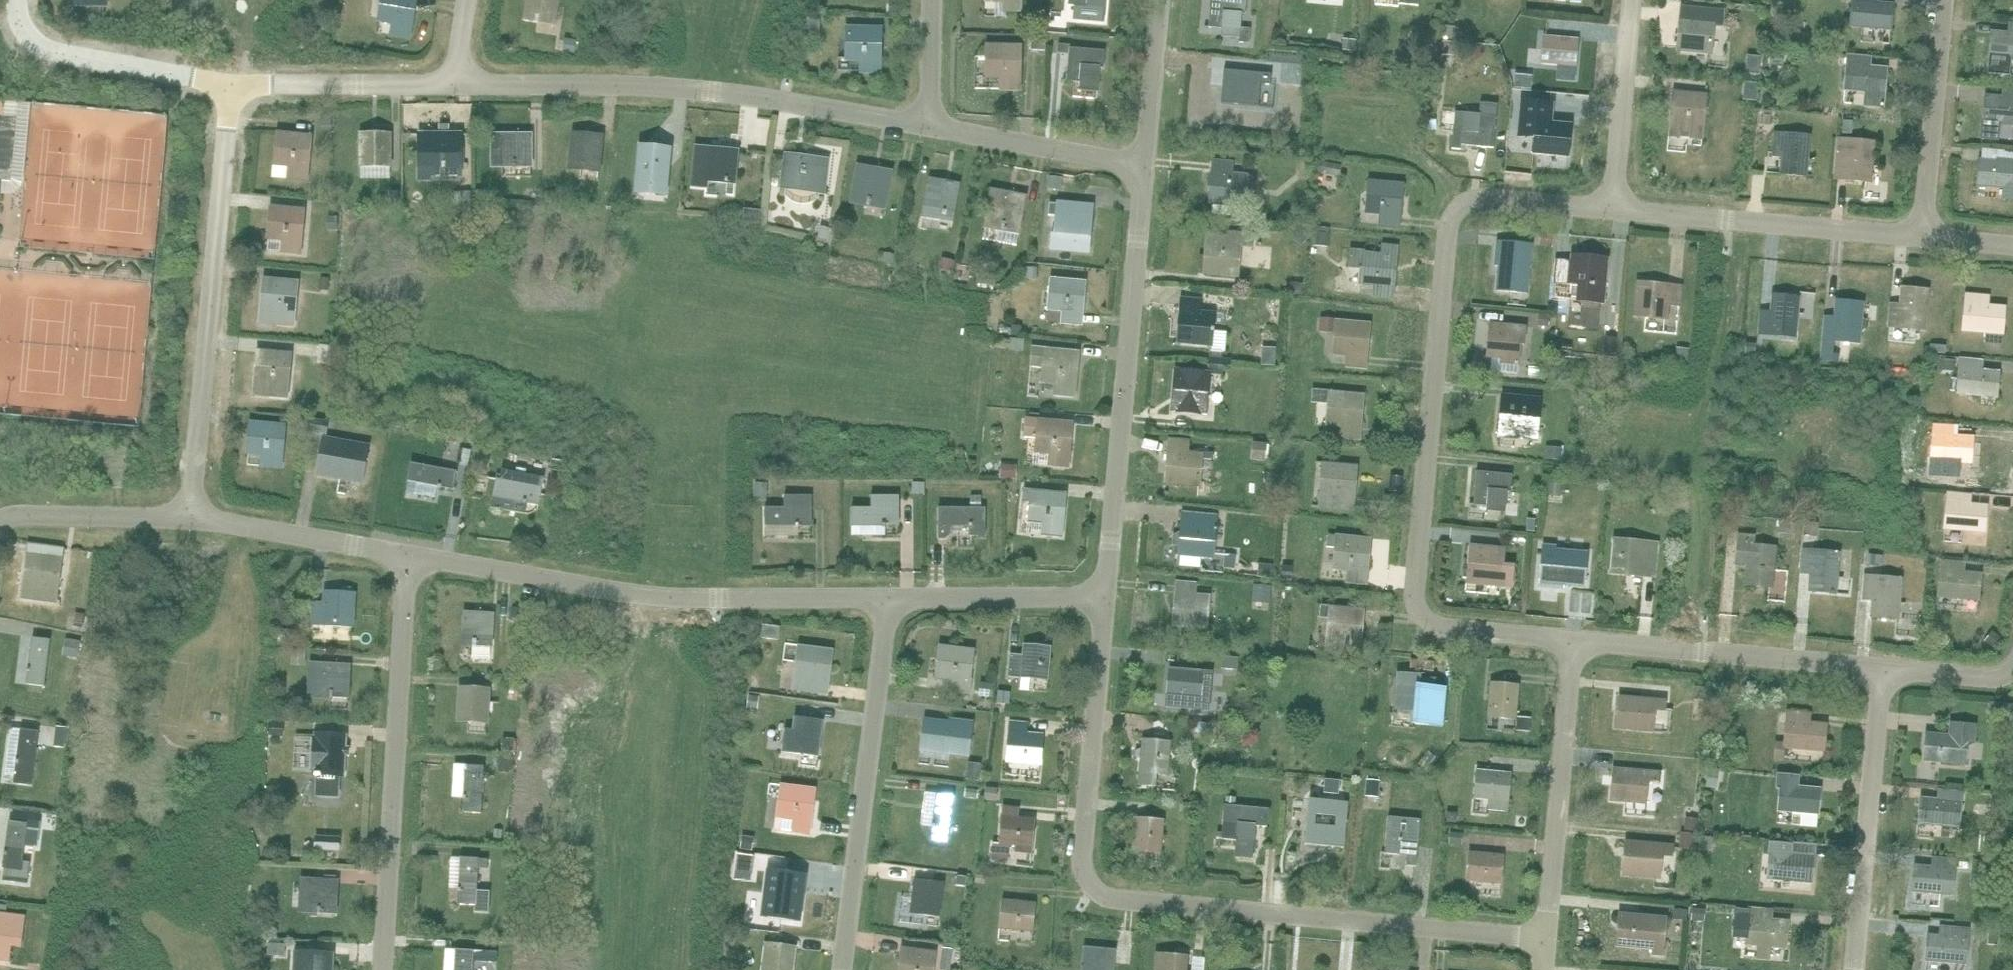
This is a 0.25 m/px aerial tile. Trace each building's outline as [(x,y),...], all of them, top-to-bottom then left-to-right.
[(378,22),(379,23),(380,20),(412,26),(412,25),(411,25),(415,0),(382,0),(378,22)] [(557,0),(528,0),(528,1),(526,1),(523,21),(535,23),(538,23),(539,17),(553,19),(551,27),(552,27),(557,0)] [(1021,0),(985,0),(985,2),(1006,2),(1006,11),(1021,11),(1021,0)] [(1073,5),(1069,5),(1069,6),(1104,9),(1103,22),(1104,22),(1106,0),(1073,0),(1073,5)] [(1247,0),(1211,0),(1208,27),(1204,26),(1204,28),(1239,31),(1238,43),(1249,44),(1250,29),(1240,28),(1242,15),(1245,15),(1247,0)] [(1850,27),(1851,27),(1851,26),(1889,29),(1889,31),(1890,31),(1892,6),(1864,3),(1864,0),(1852,0),(1850,27)] [(1680,25),(1677,51),(1678,52),(1679,49),(1709,52),(1709,54),(1710,54),(1712,34),(1713,25),(1722,26),(1723,11),(1722,11),(1681,8),(1681,14),(1680,20),(1680,21),(1680,22),(1680,25)] [(1987,74),(2009,76),(2010,60),(2012,60),(2012,25),(2011,25),(2010,36),(1991,34),(1988,59),(1987,74)] [(848,30),(848,28),(847,27),(846,61),(847,61),(848,59),(860,59),(859,72),(880,72),(880,60),(880,58),(879,58),(880,28),(879,28),(879,30),(848,30)] [(1575,68),(1577,40),(1544,37),(1541,64),(1539,64),(1538,76),(1547,77),(1548,65),(1575,68)] [(1031,50),(1044,51),(1045,39),(1031,38),(1031,50)] [(988,47),(988,45),(987,45),(986,78),(987,78),(987,76),(999,77),(999,89),(1019,90),(1020,77),(1020,76),(1019,76),(1020,46),(1019,46),(1019,48),(988,47)] [(1070,48),(1070,46),(1058,45),(1057,54),(1068,55),(1066,80),(1062,79),(1062,80),(1097,83),(1096,97),(1097,97),(1099,69),(1103,69),(1105,51),(1070,48)] [(1858,67),(1859,56),(1847,54),(1844,91),(1845,91),(1845,89),(1865,91),(1863,105),(1883,107),(1886,69),(1858,67)] [(1254,92),(1256,74),(1224,71),(1221,103),(1258,106),(1259,92),(1254,92)] [(1743,82),(1741,99),(1754,100),(1756,83),(1743,82)] [(1514,90),(1513,102),(1523,103),(1525,103),(1526,91),(1514,90)] [(1674,94),(1674,91),(1673,91),(1670,121),(1669,121),(1668,135),(1701,138),(1706,95),(1705,95),(1705,97),(1674,94)] [(2001,99),(1985,98),(1982,123),(1983,123),(1983,122),(1998,123),(2012,124),(2012,100),(2001,99)] [(1453,131),(1452,149),(1460,149),(1461,145),(1493,148),(1497,104),(1479,103),(1478,114),(1455,112),(1455,114),(1458,114),(1456,131),(1453,131)] [(0,117),(0,172),(12,173),(17,119),(0,117)] [(1567,155),(1569,128),(1535,125),(1533,152),(1567,155)] [(389,135),(377,135),(377,129),(376,129),(376,135),(362,135),(361,135),(361,166),(371,166),(371,169),(374,169),(374,162),(388,162),(388,170),(389,170),(389,135)] [(531,135),(519,135),(519,130),(518,130),(518,135),(503,135),(492,135),(492,166),(513,166),(513,169),(516,169),(516,162),(530,162),(530,170),(531,170),(531,135)] [(589,137),(590,132),(589,132),(588,137),(574,136),(573,136),(570,167),(581,168),(580,170),(583,171),(584,164),(598,165),(597,173),(598,173),(601,139),(589,137)] [(278,135),(279,133),(278,133),(274,176),(306,179),(308,167),(309,167),(309,166),(308,166),(310,136),(309,136),(309,138),(278,135)] [(1810,137),(1773,133),(1771,154),(1782,155),(1781,174),(1806,177),(1806,176),(1805,176),(1806,161),(1808,161),(1808,160),(1806,160),(1808,137),(1810,137)] [(460,135),(419,135),(419,166),(431,166),(431,175),(460,175),(460,170),(460,135)] [(1874,143),(1874,142),(1837,139),(1835,160),(1846,161),(1845,180),(1870,182),(1870,181),(1868,181),(1870,166),(1872,167),(1872,166),(1870,166),(1872,143),(1874,143)] [(639,145),(636,188),(666,191),(670,148),(661,147),(661,144),(657,143),(648,142),(648,146),(639,145)] [(705,188),(706,181),(734,184),(737,151),(694,147),(690,186),(705,188)] [(814,158),(814,159),(784,155),(783,156),(786,157),(782,187),(780,187),(779,188),(823,193),(828,159),(814,158)] [(1979,161),(1977,187),(1978,185),(2003,188),(2002,200),(2012,201),(2012,164),(1979,161)] [(879,170),(880,164),(879,164),(877,170),(858,166),(851,203),(869,206),(870,200),(884,202),(881,216),(882,216),(890,172),(879,170)] [(1212,175),(1210,205),(1211,205),(1211,203),(1242,205),(1241,208),(1242,208),(1243,205),(1249,206),(1254,202),(1255,193),(1255,191),(1255,181),(1252,177),(1245,176),(1245,174),(1244,174),(1244,176),(1240,176),(1211,173),(1211,175),(1212,175)] [(1049,177),(1047,190),(1058,191),(1060,178),(1049,177)] [(951,222),(958,185),(930,179),(922,217),(923,217),(923,216),(950,221),(950,222),(951,222)] [(1370,183),(1370,180),(1369,180),(1366,215),(1367,215),(1367,212),(1400,215),(1400,214),(1399,214),(1402,183),(1401,183),(1400,185),(1370,183)] [(1013,195),(1014,189),(1013,189),(1012,195),(991,191),(984,227),(1003,231),(1004,228),(1018,230),(1017,235),(1018,236),(1025,197),(1013,195)] [(482,192),(473,192),(473,203),(482,203),(482,192)] [(471,193),(455,193),(455,205),(471,205),(471,193)] [(1051,248),(1088,252),(1090,238),(1089,238),(1089,237),(1088,237),(1091,209),(1049,206),(1048,215),(1057,216),(1055,234),(1052,234),(1051,248)] [(272,209),(272,207),(271,207),(267,251),(300,254),(301,241),(302,241),(302,240),(300,240),(303,210),(302,210),(302,212),(272,209)] [(743,209),(742,221),(759,223),(760,210),(743,209)] [(1237,278),(1240,235),(1208,232),(1207,244),(1206,244),(1205,245),(1207,245),(1204,275),(1205,275),(1205,273),(1236,276),(1235,278),(1237,278)] [(1316,232),(1315,245),(1327,246),(1328,233),(1316,232)] [(1526,294),(1530,246),(1497,243),(1495,264),(1494,267),(1494,268),(1498,268),(1496,292),(1526,294)] [(1393,285),(1397,247),(1384,245),(1383,255),(1364,253),(1364,251),(1350,250),(1348,267),(1361,269),(1360,286),(1361,286),(1361,283),(1394,286),(1394,285),(1393,285)] [(1601,302),(1605,260),(1573,257),(1570,284),(1572,284),(1572,282),(1581,283),(1579,299),(1577,299),(1577,300),(1601,302)] [(1049,311),(1050,309),(1062,310),(1061,323),(1081,324),(1083,311),(1081,311),(1084,281),(1051,278),(1048,311),(1049,311)] [(265,281),(265,279),(264,279),(260,322),(293,325),(294,313),(295,313),(295,312),(294,312),(297,282),(296,282),(296,284),(265,281)] [(320,279),(319,289),(327,290),(328,280),(320,279)] [(1666,285),(1666,286),(1636,283),(1636,284),(1639,285),(1636,315),(1633,315),(1633,316),(1667,319),(1667,318),(1665,318),(1666,304),(1678,305),(1680,286),(1666,285)] [(1928,291),(1902,288),(1900,316),(1888,316),(1887,327),(1924,331),(1924,330),(1923,330),(1926,291),(1928,291)] [(1799,299),(1799,298),(1773,295),(1770,335),(1795,338),(1795,337),(1794,337),(1796,314),(1797,314),(1796,313),(1797,298),(1799,299)] [(1976,307),(1977,295),(1965,295),(1962,331),(1963,331),(1963,330),(1986,331),(2002,333),(2002,334),(2004,309),(1976,307)] [(1199,314),(1200,300),(1180,298),(1178,313),(1180,313),(1178,343),(1209,346),(1210,346),(1212,331),(1214,331),(1214,328),(1212,328),(1213,313),(1212,313),(1212,315),(1199,314)] [(1824,319),(1821,360),(1837,362),(1838,355),(1832,354),(1833,341),(1843,342),(1859,343),(1859,342),(1857,342),(1859,324),(1859,319),(1861,304),(1863,304),(1863,303),(1837,301),(1836,317),(1835,320),(1824,319)] [(1322,318),(1320,332),(1334,333),(1335,319),(1322,318)] [(1337,323),(1337,321),(1336,320),(1333,355),(1334,355),(1334,353),(1367,356),(1367,355),(1366,355),(1369,323),(1368,323),(1367,326),(1337,323)] [(1523,345),(1525,328),(1489,324),(1486,357),(1482,356),(1481,366),(1490,367),(1491,358),(1517,361),(1516,369),(1517,369),(1520,345),(1523,345)] [(1604,352),(1613,353),(1613,352),(1614,340),(1606,339),(1604,352)] [(314,348),(313,363),(325,364),(326,349),(314,348)] [(1677,348),(1676,360),(1689,361),(1690,349),(1677,348)] [(1044,352),(1044,349),(1034,349),(1033,361),(1042,362),(1040,383),(1041,383),(1041,381),(1054,382),(1052,402),(1071,403),(1073,384),(1074,384),(1074,383),(1073,383),(1076,353),(1075,352),(1074,355),(1044,352)] [(258,353),(259,350),(258,350),(254,394),(287,397),(288,385),(289,385),(289,384),(288,384),(290,353),(289,353),(289,356),(258,353)] [(1969,370),(1970,359),(1960,358),(1956,395),(1957,395),(1957,393),(1995,397),(1995,399),(1996,399),(1998,373),(1969,370)] [(1204,417),(1208,374),(1174,371),(1173,384),(1174,384),(1172,414),(1173,414),(1173,412),(1203,414),(1203,417),(1204,417)] [(1331,394),(1331,392),(1330,391),(1327,426),(1328,426),(1328,424),(1361,427),(1361,426),(1360,426),(1362,394),(1361,394),(1361,397),(1331,394)] [(1537,421),(1538,403),(1502,400),(1499,432),(1495,432),(1495,433),(1530,436),(1529,444),(1531,444),(1533,420),(1537,421)] [(1039,422),(1040,420),(1029,419),(1028,432),(1038,433),(1036,453),(1037,453),(1037,451),(1050,452),(1049,465),(1068,467),(1070,454),(1070,453),(1069,453),(1071,423),(1070,423),(1070,425),(1039,422)] [(328,423),(314,420),(312,420),(310,431),(326,434),(328,423)] [(252,424),(252,422),(251,422),(248,455),(249,456),(249,453),(282,456),(282,455),(281,455),(284,425),(283,425),(283,427),(252,424)] [(1943,436),(1944,425),(1932,424),(1931,435),(1933,435),(1930,461),(1931,461),(1931,459),(1969,462),(1969,464),(1970,464),(1972,439),(1943,436)] [(368,448),(326,440),(323,439),(317,473),(362,482),(368,448)] [(1168,454),(1165,484),(1167,484),(1167,482),(1197,485),(1197,487),(1198,487),(1201,453),(1200,453),(1200,456),(1188,455),(1189,442),(1168,440),(1167,453),(1167,454),(1168,454)] [(1549,447),(1548,459),(1560,460),(1560,448),(1549,447)] [(1324,465),(1324,463),(1315,462),(1315,463),(1323,464),(1320,506),(1312,506),(1352,510),(1353,498),(1354,498),(1354,497),(1353,497),(1356,466),(1355,465),(1355,468),(1324,465)] [(453,490),(457,472),(411,464),(407,482),(409,482),(409,481),(438,487),(437,488),(440,488),(441,486),(452,488),(452,490),(453,490)] [(1001,466),(1000,477),(1015,478),(1015,467),(1001,466)] [(492,498),(491,507),(525,514),(527,502),(538,504),(537,506),(539,506),(542,488),(535,486),(537,476),(502,470),(500,480),(496,479),(492,498)] [(1510,493),(1512,475),(1476,472),(1472,504),(1468,504),(1468,505),(1503,509),(1503,517),(1504,517),(1504,516),(1516,517),(1518,505),(1505,503),(1506,493),(1510,493)] [(912,483),(912,494),(924,494),(924,484),(912,483)] [(1549,483),(1548,495),(1559,496),(1560,484),(1549,483)] [(1033,492),(1033,490),(1023,489),(1022,501),(1031,502),(1029,523),(1030,523),(1030,521),(1042,522),(1041,535),(1061,537),(1062,524),(1063,524),(1063,523),(1062,523),(1065,493),(1064,493),(1064,495),(1033,492)] [(1956,505),(1957,494),(1947,493),(1944,530),(1945,530),(1945,528),(1983,532),(1983,533),(1984,533),(1986,508),(1956,505)] [(811,527),(811,496),(784,496),(784,508),(765,508),(765,527),(766,527),(766,526),(795,526),(795,527),(799,527),(799,525),(810,525),(810,527),(811,527)] [(897,527),(898,527),(898,496),(870,496),(871,508),(851,508),(851,527),(853,526),(882,526),(882,527),(885,527),(885,525),(897,525),(897,527)] [(985,508),(981,508),(981,503),(970,503),(970,508),(938,509),(938,540),(945,540),(949,536),(949,534),(952,531),(952,526),(969,526),(969,536),(985,536),(985,508)] [(1212,559),(1216,516),(1182,513),(1181,525),(1180,525),(1180,526),(1182,526),(1179,556),(1212,559)] [(1804,523),(1803,535),(1816,536),(1817,524),(1804,523)] [(1338,538),(1338,536),(1337,536),(1337,537),(1327,536),(1326,547),(1336,548),(1333,571),(1334,571),(1335,568),(1368,571),(1368,570),(1366,570),(1369,539),(1368,539),(1368,541),(1338,538)] [(1753,546),(1754,537),(1738,536),(1736,563),(1748,564),(1746,585),(1772,588),(1772,587),(1770,587),(1772,570),(1774,549),(1776,549),(1776,548),(1753,546)] [(1654,557),(1655,544),(1613,540),(1613,541),(1615,542),(1612,572),(1610,572),(1610,573),(1640,576),(1640,577),(1641,577),(1643,556),(1654,557)] [(1462,578),(1462,579),(1466,579),(1497,583),(1496,587),(1496,590),(1497,591),(1497,587),(1512,589),(1514,566),(1503,565),(1505,549),(1469,546),(1466,578),(1462,578)] [(1542,546),(1539,586),(1563,588),(1564,585),(1584,587),(1587,554),(1556,551),(1556,547),(1542,546)] [(1839,555),(1839,554),(1814,552),(1810,591),(1836,594),(1836,593),(1834,593),(1838,555),(1839,555)] [(57,589),(60,559),(28,555),(23,598),(56,602),(58,589),(57,589)] [(1868,555),(1867,563),(1881,565),(1882,556),(1868,555)] [(1950,573),(1951,562),(1941,561),(1938,598),(1939,598),(1939,596),(1966,598),(1977,600),(1977,601),(1978,601),(1980,575),(1950,573)] [(1901,580),(1875,577),(1872,617),(1898,619),(1896,618),(1899,580),(1901,580)] [(313,602),(312,623),(323,624),(323,627),(326,627),(334,627),(337,627),(351,628),(350,629),(352,629),(354,595),(349,594),(341,594),(342,589),(342,588),(341,588),(340,594),(326,593),(325,592),(325,603),(313,602)] [(1207,596),(1207,598),(1174,595),(1174,596),(1176,596),(1173,626),(1174,626),(1174,624),(1205,627),(1205,629),(1206,629),(1209,596),(1207,596)] [(1331,609),(1331,607),(1320,606),(1319,618),(1329,619),(1326,651),(1360,654),(1361,641),(1360,641),(1363,610),(1362,610),(1361,612),(1331,609)] [(520,609),(512,608),(511,618),(519,618),(520,609)] [(480,614),(481,609),(480,609),(479,614),(465,613),(464,613),(462,645),(473,645),(472,659),(489,660),(490,648),(491,648),(492,615),(480,614)] [(75,615),(74,626),(83,627),(84,616),(75,615)] [(45,687),(50,640),(32,638),(32,639),(32,640),(29,669),(27,669),(27,672),(29,672),(28,684),(26,683),(26,685),(45,687)] [(78,657),(80,641),(69,640),(67,656),(78,657)] [(1048,681),(1051,647),(1023,645),(1022,656),(1020,678),(1048,681)] [(830,652),(800,648),(787,646),(783,676),(795,678),(795,679),(796,679),(796,677),(829,681),(829,680),(828,680),(832,650),(831,650),(830,652)] [(941,648),(941,646),(940,646),(936,679),(937,679),(937,677),(950,679),(948,692),(970,694),(971,680),(969,680),(973,650),(972,650),(972,652),(941,648)] [(1006,677),(1020,678),(1022,656),(1008,655),(1006,677)] [(1237,659),(1222,658),(1221,669),(1236,670),(1237,659)] [(337,666),(338,660),(337,660),(336,666),(322,665),(322,664),(321,664),(321,665),(311,664),(309,697),(330,698),(329,699),(333,699),(333,692),(347,693),(346,701),(347,701),(349,666),(337,666)] [(1169,669),(1166,707),(1208,710),(1211,673),(1169,669)] [(1440,725),(1442,696),(1433,695),(1435,679),(1402,676),(1403,672),(1402,672),(1398,707),(1391,706),(1390,707),(1414,709),(1414,713),(1413,722),(1440,725)] [(981,684),(979,696),(992,697),(993,685),(981,684)] [(1515,720),(1518,686),(1490,684),(1488,717),(1515,720)] [(461,689),(460,689),(458,720),(468,721),(468,723),(471,723),(472,717),(486,717),(485,725),(486,725),(488,691),(461,689)] [(747,707),(754,708),(756,697),(748,696),(747,707)] [(1664,711),(1665,701),(1618,697),(1616,729),(1652,732),(1654,718),(1649,717),(1650,705),(1664,706),(1664,711)] [(1992,704),(1992,716),(1999,717),(2004,717),(2005,705),(1999,705),(1992,704)] [(810,719),(811,713),(810,713),(809,719),(795,717),(794,717),(790,752),(800,753),(800,755),(803,756),(804,749),(818,750),(817,759),(818,759),(822,721),(810,719)] [(1518,718),(1517,730),(1529,731),(1530,719),(1518,718)] [(969,756),(973,722),(948,719),(948,723),(924,720),(920,750),(950,754),(969,756)] [(1826,726),(1810,725),(1786,722),(1784,744),(1774,743),(1773,759),(1783,760),(1784,746),(1823,750),(1823,752),(1826,726)] [(1021,735),(1021,724),(1010,723),(1006,761),(1040,764),(1043,737),(1021,735)] [(1974,726),(1960,725),(1950,724),(1949,737),(1925,735),(1923,760),(1965,764),(1966,743),(1973,743),(1974,726)] [(8,761),(6,775),(14,776),(13,784),(32,786),(33,779),(39,732),(20,730),(12,729),(11,738),(20,739),(17,760),(16,760),(16,762),(8,761)] [(317,795),(336,797),(337,797),(338,776),(343,777),(345,737),(315,735),(315,739),(312,738),(312,740),(315,740),(313,770),(311,770),(311,771),(313,771),(313,775),(315,775),(315,777),(318,777),(317,795)] [(54,746),(55,746),(57,747),(62,747),(63,737),(55,736),(54,746)] [(1167,775),(1170,742),(1142,739),(1140,758),(1139,773),(1139,774),(1138,786),(1155,787),(1156,775),(1166,776),(1167,776),(1167,775)] [(978,781),(980,765),(968,763),(966,779),(978,781)] [(465,766),(456,766),(455,797),(463,798),(463,799),(465,799),(465,811),(463,811),(463,812),(481,813),(484,767),(465,766)] [(1658,783),(1659,773),(1612,769),(1609,801),(1646,804),(1648,790),(1642,790),(1643,782),(1658,783)] [(1507,812),(1510,774),(1476,771),(1474,799),(1488,800),(1487,810),(1507,812)] [(1797,788),(1798,776),(1777,775),(1776,787),(1780,788),(1778,812),(1779,812),(1779,810),(1817,814),(1817,816),(1818,816),(1820,790),(1797,788)] [(1325,783),(1324,793),(1334,794),(1335,784),(1325,783)] [(1367,784),(1367,799),(1381,799),(1381,784),(1367,784)] [(777,819),(776,829),(799,832),(801,819),(812,821),(812,820),(810,819),(814,789),(813,789),(813,792),(782,788),(783,786),(782,785),(777,819)] [(986,788),(985,800),(996,801),(997,789),(986,788)] [(1961,791),(1946,789),(1943,789),(1943,790),(1942,790),(1943,790),(1943,796),(1945,796),(1945,800),(1920,798),(1918,824),(1919,825),(1919,823),(1957,826),(1957,828),(1958,828),(1961,791)] [(948,843),(954,797),(936,794),(936,795),(936,796),(933,825),(931,825),(931,828),(933,828),(932,839),(930,839),(930,841),(948,843)] [(1309,799),(1305,844),(1332,847),(1343,848),(1347,803),(1337,802),(1336,802),(1309,799)] [(1193,803),(1182,803),(1182,811),(1194,811),(1193,803)] [(1243,807),(1243,805),(1236,804),(1236,807),(1224,806),(1222,834),(1217,833),(1216,839),(1252,842),(1251,859),(1239,857),(1239,858),(1252,859),(1255,826),(1267,827),(1268,809),(1243,807)] [(1014,818),(1015,808),(1002,807),(999,844),(993,844),(991,860),(1007,861),(1009,845),(1015,846),(1014,851),(1032,853),(1035,820),(1014,818)] [(1416,867),(1420,820),(1388,817),(1385,853),(1381,853),(1381,854),(1399,855),(1399,851),(1411,851),(1409,866),(1406,866),(1416,867)] [(1160,854),(1163,820),(1135,818),(1132,852),(1160,854)] [(3,867),(2,868),(4,868),(3,881),(27,884),(29,868),(30,863),(22,862),(24,845),(36,846),(36,845),(39,826),(35,825),(21,823),(9,822),(8,822),(9,823),(5,852),(4,852),(4,854),(4,855),(6,855),(4,867),(3,867)] [(1450,833),(1449,844),(1458,844),(1459,833),(1450,833)] [(1679,834),(1677,849),(1690,850),(1691,835),(1679,834)] [(742,837),(740,849),(752,851),(754,839),(742,837)] [(339,839),(315,838),(315,850),(338,851),(339,839)] [(1672,847),(1669,847),(1625,843),(1622,875),(1659,878),(1661,856),(1671,857),(1672,847)] [(1768,877),(1767,878),(1772,878),(1772,880),(1773,878),(1796,880),(1811,882),(1810,883),(1811,883),(1814,858),(1815,845),(1790,843),(1790,845),(1770,843),(1769,860),(1771,861),(1773,861),(1772,877),(1768,877)] [(1500,884),(1503,857),(1469,854),(1466,881),(1500,884)] [(738,855),(736,867),(752,869),(753,857),(738,855)] [(478,860),(478,859),(460,858),(460,859),(461,859),(459,889),(457,889),(457,892),(459,892),(459,904),(457,904),(457,905),(475,906),(474,913),(488,914),(489,892),(477,891),(478,869),(487,869),(488,860),(478,860)] [(1972,862),(1970,885),(1981,886),(1983,863),(1972,862)] [(1954,871),(1930,868),(1914,867),(1912,892),(1913,893),(1913,891),(1951,894),(1951,896),(1952,896),(1954,871)] [(770,870),(763,917),(797,922),(804,875),(770,870)] [(336,882),(336,876),(324,876),(324,881),(310,881),(310,880),(309,880),(309,881),(303,880),(302,880),(300,911),(317,912),(317,915),(320,915),(321,908),(335,909),(334,917),(335,917),(337,882),(336,882)] [(957,876),(955,886),(965,887),(966,877),(957,876)] [(952,885),(943,884),(915,881),(910,913),(939,917),(942,892),(951,894),(952,885)] [(1033,932),(1035,904),(1002,901),(999,928),(1033,932)] [(7,907),(0,906),(0,961),(9,962),(11,946),(21,948),(25,917),(6,915),(7,907)] [(1735,910),(1733,936),(1746,938),(1745,946),(1746,946),(1746,944),(1757,945),(1757,947),(1755,958),(1768,959),(1769,948),(1769,946),(1784,948),(1784,949),(1785,949),(1788,924),(1768,922),(1769,911),(1749,909),(1749,911),(1735,910)] [(1664,933),(1666,919),(1619,915),(1616,947),(1652,950),(1652,955),(1661,956),(1661,957),(1662,957),(1663,951),(1663,949),(1664,936),(1664,933)] [(1965,966),(1968,929),(1947,927),(1946,938),(1928,936),(1925,962),(1926,962),(1926,960),(1964,964),(1964,966),(1965,966)] [(783,941),(782,941),(781,947),(767,945),(767,944),(766,944),(763,969),(791,969),(794,948),(782,947),(783,941)] [(266,945),(266,956),(282,957),(283,946),(266,945)] [(1116,950),(1083,947),(1081,969),(1114,969),(1116,950)] [(321,948),(320,948),(320,953),(306,952),(305,952),(295,951),(293,969),(332,969),(333,954),(321,953),(321,948)] [(903,948),(902,948),(899,969),(932,969),(934,952),(933,952),(933,954),(903,950),(903,948)] [(939,969),(949,969),(952,950),(942,949),(939,969)] [(473,951),(455,950),(455,951),(456,951),(454,969),(472,969),(473,951)] [(1188,957),(1155,954),(1154,969),(1186,969),(1188,957)]
